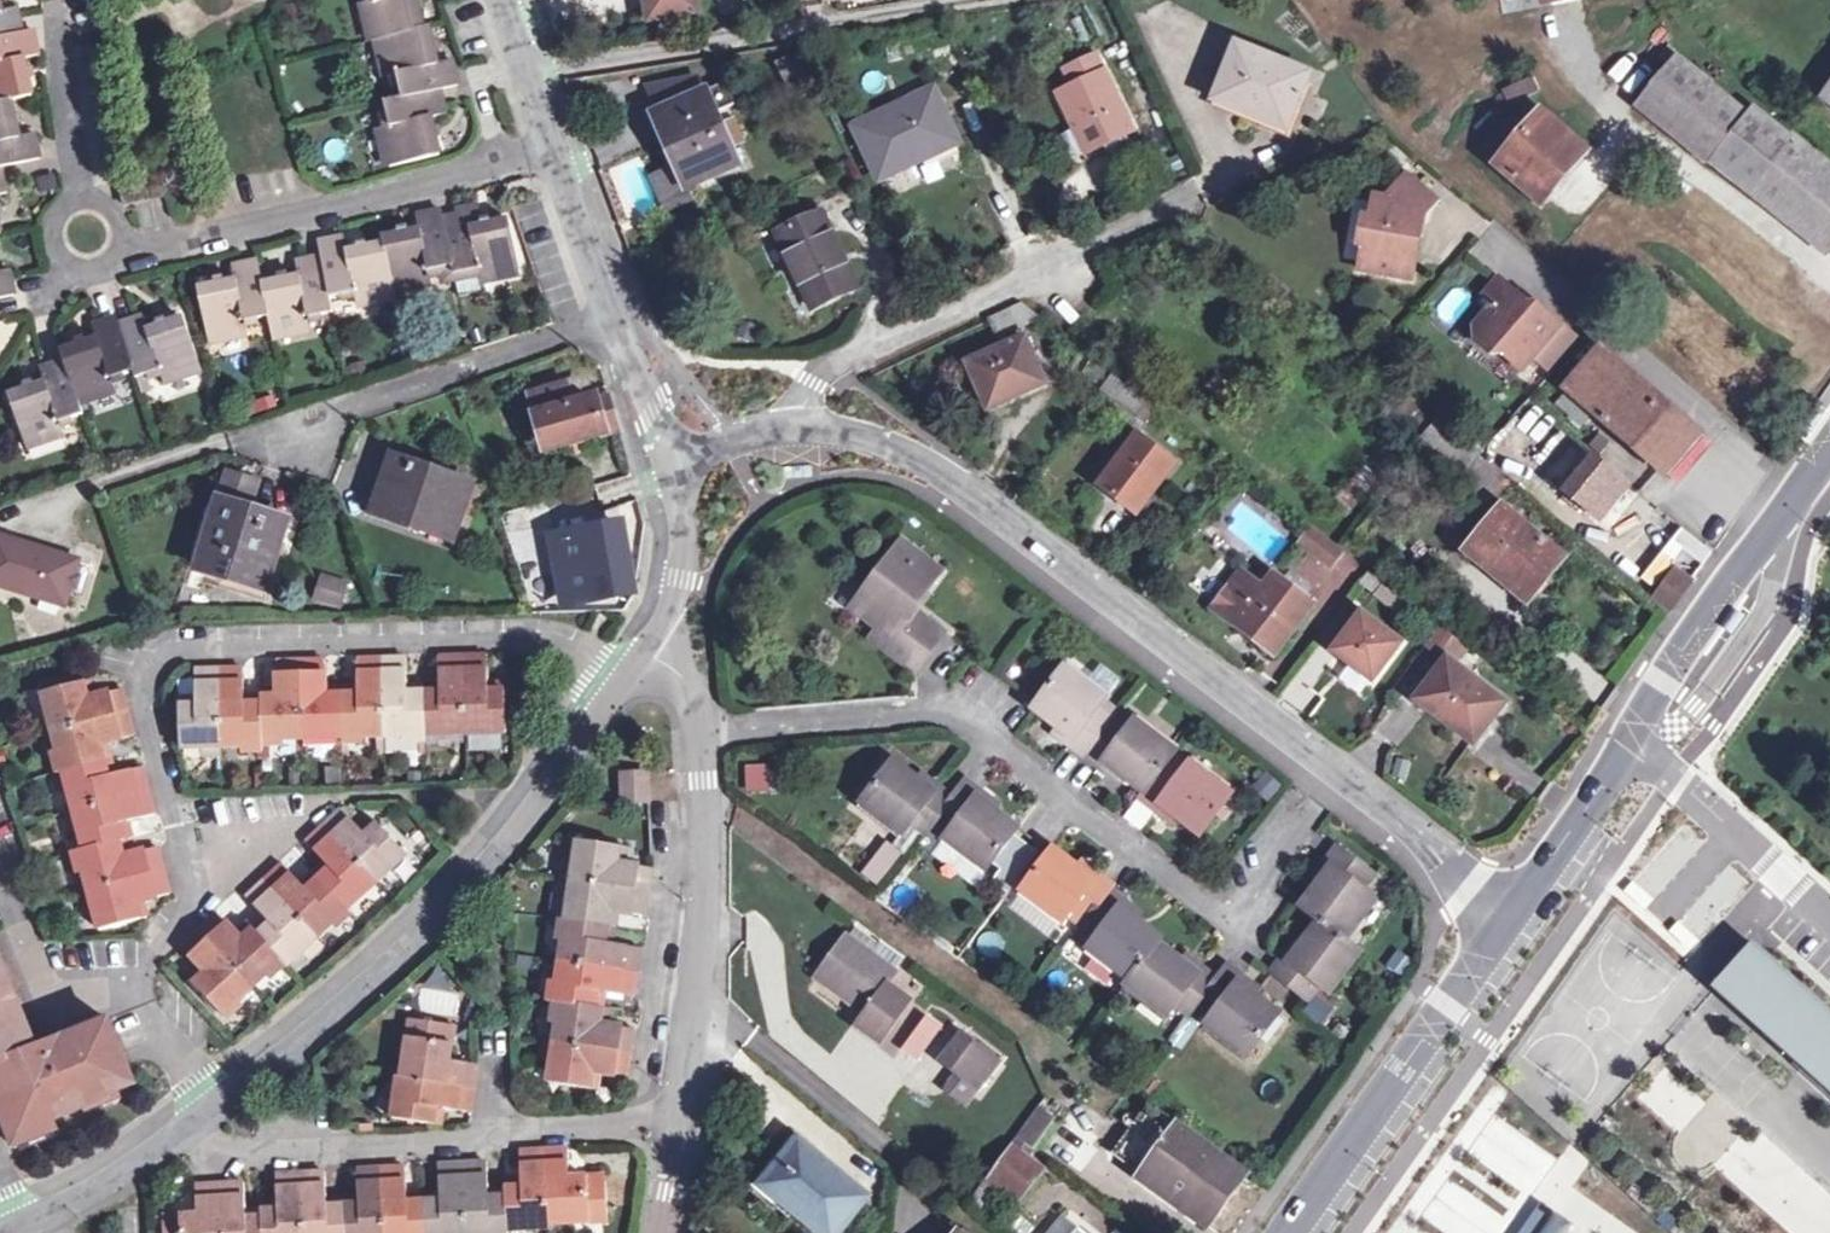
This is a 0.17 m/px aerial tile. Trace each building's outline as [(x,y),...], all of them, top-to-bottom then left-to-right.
[(432,43),(428,26),(423,27),(419,11),(417,2),(416,0),(371,0),(367,1),(364,2),(373,41),(378,39),(387,76),(391,75),(397,74),(400,86),(402,97),(384,101),(387,113),(390,125),(383,127),(380,127),(389,166),(439,155),(435,137),(433,128),(430,117),(445,114),(439,89),(457,85),(451,60),(437,63),(434,52),(432,43)] [(424,0),(417,2),(419,11),(426,10),(424,0)] [(698,12),(696,0),(646,0),(649,20),(698,12)] [(13,116),(10,100),(32,95),(28,79),(26,69),(24,58),(38,55),(33,30),(22,32),(19,18),(16,8),(2,11),(0,4),(0,194),(6,192),(3,183),(0,168),(39,158),(35,144),(33,133),(18,136),(16,125),(13,116)] [(439,41),(432,43),(434,52),(441,51),(439,41)] [(1213,100),(1272,124),(1281,104),(1293,109),(1308,73),(1235,44),(1213,100)] [(1103,145),(1125,135),(1132,131),(1096,55),(1063,70),(1071,87),(1057,93),(1086,153),(1103,145)] [(1677,56),(1636,107),(1707,165),(1715,155),(1829,247),(1829,169),(1790,138),(1789,139),(1751,110),(1748,114),(1677,56)] [(33,68),(26,69),(28,79),(35,77),(33,68)] [(1509,106),(1542,87),(1533,72),(1500,91),(1509,106)] [(397,74),(391,75),(394,88),(400,86),(397,74)] [(649,86),(658,111),(702,92),(696,78),(649,86)] [(678,166),(688,188),(738,167),(730,147),(741,142),(732,121),(721,126),(715,113),(735,105),(725,82),(705,91),(702,92),(658,111),(655,112),(678,166)] [(958,144),(934,90),(854,127),(878,180),(958,144)] [(1281,104),(1272,124),(1285,129),(1293,109),(1281,104)] [(380,114),(383,127),(390,125),(387,113),(380,114)] [(1538,113),(1495,164),(1537,199),(1580,148),(1538,113)] [(20,114),(13,116),(16,125),(22,124),(20,114)] [(440,126),(433,128),(435,137),(442,135),(440,126)] [(1130,145),(1125,135),(1103,145),(1106,152),(1111,154),(1130,145)] [(691,196),(688,188),(678,166),(651,178),(664,208),(691,196)] [(1358,244),(1363,245),(1359,270),(1411,279),(1419,236),(1412,235),(1414,223),(1416,223),(1436,200),(1406,174),(1385,198),(1374,196),(1370,218),(1363,217),(1358,244)] [(419,231),(408,233),(399,235),(381,238),(382,244),(367,247),(357,249),(346,251),(343,237),(318,242),(321,256),(306,259),(296,261),(299,276),(288,278),(279,280),(263,283),(258,260),(233,265),(236,280),(225,282),(215,284),(198,287),(208,338),(247,330),(246,326),(245,320),(258,317),(268,315),(272,334),(311,326),(310,322),(309,316),(322,313),(333,311),(330,296),(341,295),(353,292),(355,298),(355,302),(394,294),(393,288),(431,281),(430,277),(428,271),(440,268),(451,266),(454,275),(477,270),(479,276),(479,280),(518,272),(508,221),(491,225),(483,227),(481,220),(478,206),(455,211),(457,216),(443,219),(441,211),(416,216),(419,231)] [(812,309),(856,288),(821,212),(776,233),(812,309)] [(1358,244),(1363,217),(1355,216),(1350,243),(1358,244)] [(490,218),(481,220),(483,227),(491,225),(490,218)] [(397,228),(399,235),(408,233),(407,226),(397,228)] [(356,242),(357,249),(367,247),(365,240),(356,242)] [(455,281),(454,275),(451,266),(440,268),(443,284),(455,281)] [(14,295),(10,280),(8,270),(0,272),(0,298),(14,295)] [(479,276),(477,270),(454,275),(455,281),(458,297),(482,292),(479,280),(479,276)] [(277,273),(279,280),(288,278),(287,271),(277,273)] [(214,277),(215,284),(225,282),(223,275),(214,277)] [(1485,295),(1494,304),(1474,327),(1476,341),(1492,355),(1497,349),(1522,370),(1533,357),(1561,325),(1535,303),(1532,307),(1499,279),(1485,295)] [(342,301),(355,298),(353,292),(341,295),(342,301)] [(1038,318),(1022,305),(987,321),(996,338),(1038,318)] [(309,316),(310,322),(323,320),(322,313),(309,316)] [(167,325),(158,328),(148,331),(143,317),(133,320),(119,325),(117,318),(102,323),(92,326),(97,340),(87,344),(77,347),(60,353),(64,362),(45,369),(40,370),(45,384),(35,388),(25,391),(8,397),(25,445),(63,432),(62,429),(59,423),(72,419),(83,415),(78,401),(115,389),(114,385),(111,379),(124,375),(134,371),(136,379),(147,375),(160,371),(162,377),(163,381),(201,368),(184,319),(167,325)] [(245,320),(246,326),(259,323),(258,317),(245,320)] [(156,321),(158,328),(167,325),(165,318),(156,321)] [(1561,325),(1533,357),(1551,372),(1578,340),(1561,325)] [(75,340),(77,347),(87,344),(84,337),(75,340)] [(1005,396),(1007,400),(1044,382),(1023,337),(966,363),(986,405),(1005,396)] [(1701,434),(1602,349),(1581,374),(1569,388),(1557,402),(1581,423),(1591,412),(1658,469),(1659,468),(1667,474),(1701,434)] [(1563,383),(1569,388),(1581,374),(1575,369),(1563,383)] [(150,381),(162,377),(160,371),(147,375),(150,381)] [(111,379),(114,385),(126,381),(124,375),(111,379)] [(1156,409),(1113,376),(1103,389),(1146,422),(1156,409)] [(23,384),(25,391),(35,388),(32,381),(23,384)] [(616,427),(608,398),(571,408),(565,384),(531,394),(546,447),(616,427)] [(1005,396),(986,405),(987,409),(1007,400),(1005,396)] [(1546,434),(1521,413),(1495,447),(1520,468),(1546,434)] [(59,423),(62,429),(74,425),(72,419),(59,423)] [(1475,454),(1436,422),(1420,442),(1459,473),(1475,454)] [(1136,435),(1098,487),(1136,515),(1174,463),(1136,435)] [(1584,510),(1614,473),(1592,455),(1562,492),(1584,510)] [(393,489),(384,514),(451,538),(470,485),(392,458),(383,486),(393,489)] [(1507,481),(1480,459),(1459,484),(1486,507),(1507,481)] [(257,482),(228,473),(198,569),(226,577),(227,574),(267,586),(287,519),(249,508),(257,482)] [(1628,484),(1614,473),(1584,510),(1598,521),(1628,484)] [(393,489),(383,486),(374,511),(384,514),(393,489)] [(1561,558),(1500,508),(1484,528),(1477,522),(1471,529),(1478,535),(1467,548),(1528,598),(1561,558)] [(1342,550),(1311,526),(1297,543),(1329,567),(1342,550)] [(622,528),(586,534),(597,596),(599,611),(618,611),(618,595),(633,595),(622,529),(622,528)] [(597,596),(586,534),(554,539),(565,601),(597,596)] [(65,605),(69,591),(77,566),(79,561),(0,537),(0,586),(65,605)] [(1627,566),(1652,586),(1673,559),(1648,539),(1627,566)] [(894,641),(887,651),(915,672),(944,632),(910,605),(921,592),(924,594),(943,571),(902,540),(850,607),(877,627),(894,641)] [(90,570),(77,566),(69,591),(82,595),(90,570)] [(1312,603),(1265,567),(1255,581),(1240,570),(1211,609),(1234,627),(1235,626),(1273,655),(1312,603)] [(1678,597),(1690,580),(1675,570),(1663,587),(1678,597)] [(348,586),(322,577),(315,598),(341,607),(348,586)] [(1412,604),(1386,583),(1376,595),(1403,616),(1412,604)] [(1663,587),(1654,599),(1669,610),(1678,597),(1663,587)] [(1347,598),(1314,643),(1372,686),(1405,641),(1347,598)] [(1467,645),(1441,626),(1426,645),(1442,657),(1448,651),(1457,658),(1467,645)] [(894,641),(877,627),(869,638),(887,651),(894,641)] [(465,734),(506,733),(504,684),(488,684),(487,656),(438,658),(439,686),(407,687),(406,659),(357,660),(357,688),(325,689),(324,661),(276,662),(277,690),(260,691),(260,697),(244,697),(243,669),(195,671),(195,699),(178,699),(180,748),(221,747),(261,746),(261,740),(302,739),(343,738),(383,736),(424,735),(465,734)] [(1474,715),(1491,693),(1446,659),(1415,700),(1469,740),(1482,721),(1474,715)] [(1098,768),(1102,762),(1119,775),(1143,793),(1138,798),(1154,810),(1158,804),(1174,816),(1199,836),(1217,813),(1230,795),(1232,793),(1225,787),(1190,761),(1182,772),(1168,761),(1176,751),(1133,718),(1131,720),(1125,728),(1111,718),(1097,707),(1103,699),(1105,697),(1063,665),(1034,704),(1031,708),(1056,727),(1073,740),(1068,745),(1098,768)] [(90,680),(42,693),(84,850),(78,852),(99,930),(147,918),(142,901),(169,894),(157,847),(130,855),(126,840),(132,838),(127,822),(154,815),(142,767),(115,774),(111,759),(106,743),(134,736),(121,689),(94,696),(90,680)] [(1474,715),(1482,721),(1487,725),(1504,702),(1491,693),(1474,715)] [(1111,718),(1117,709),(1103,699),(1097,707),(1111,718)] [(1131,720),(1117,709),(1111,718),(1125,728),(1131,720)] [(1487,725),(1482,721),(1469,740),(1473,743),(1487,725)] [(1073,740),(1056,727),(1052,733),(1068,745),(1073,740)] [(499,748),(498,736),(467,738),(468,751),(499,748)] [(1182,772),(1190,761),(1176,751),(1168,761),(1182,772)] [(934,791),(917,778),(892,760),(860,802),(902,834),(894,845),(904,852),(920,831),(924,834),(931,825),(938,817),(951,827),(945,836),(943,838),(945,839),(984,869),(985,870),(1018,827),(993,808),(976,796),(980,791),(979,790),(965,779),(952,796),(938,785),(934,791)] [(1119,775),(1102,762),(1098,768),(1115,780),(1119,775)] [(770,792),(768,763),(742,765),(745,794),(770,792)] [(934,791),(938,785),(921,773),(917,778),(934,791)] [(622,781),(622,803),(648,803),(647,780),(622,781)] [(997,803),(980,791),(976,796),(993,808),(997,803)] [(1236,800),(1230,795),(1217,813),(1223,817),(1236,800)] [(1134,799),(1121,818),(1140,830),(1152,811),(1134,799)] [(1158,804),(1154,810),(1170,822),(1174,816),(1158,804)] [(407,855),(373,819),(361,830),(342,810),(306,842),(325,863),(302,885),(283,864),(246,897),(265,918),(254,928),(249,923),(237,935),(218,914),(182,947),(201,968),(189,979),(222,1015),(252,987),(282,960),(287,965),(317,938),(347,910),(377,883),(407,855)] [(938,817),(931,825),(945,836),(951,827),(938,817)] [(984,869),(945,839),(933,853),(972,884),(984,869)] [(633,1028),(605,1024),(608,1008),(602,1007),(604,992),(632,996),(639,947),(611,943),(616,911),(644,915),(651,868),(623,864),(625,847),(577,840),(553,1002),(559,1003),(547,1082),(596,1089),(598,1072),(626,1076),(633,1028)] [(1287,959),(1282,955),(1280,957),(1270,971),(1308,999),(1318,985),(1328,993),(1360,951),(1342,937),(1373,895),(1363,887),(1374,873),(1336,845),(1335,846),(1324,860),(1330,864),(1317,881),(1299,906),(1317,919),(1300,943),(1287,959)] [(1198,972),(1182,960),(1158,942),(1162,937),(1137,918),(1120,906),(1125,900),(1123,899),(1109,889),(1113,884),(1097,873),(1093,878),(1077,866),(1052,847),(1049,851),(1020,890),(1062,922),(1071,911),(1084,922),(1080,927),(1095,937),(1088,946),(1087,947),(1128,979),(1124,984),(1166,1016),(1174,1005),(1189,1016),(1199,1002),(1212,1013),(1204,1023),(1247,1055),(1279,1012),(1253,993),(1238,981),(1242,976),(1240,975),(1226,964),(1216,977),(1204,968),(1202,967),(1198,972)] [(1093,878),(1097,873),(1081,860),(1077,866),(1093,878)] [(1330,864),(1324,860),(1312,877),(1317,881),(1330,864)] [(1141,913),(1125,900),(1120,906),(1137,918),(1141,913)] [(1095,937),(1080,927),(1074,935),(1088,946),(1095,937)] [(888,1006),(898,992),(886,983),(894,971),(845,936),(816,977),(865,1012),(856,1025),(876,1039),(896,1013),(888,1006)] [(1287,959),(1300,943),(1294,939),(1282,955),(1287,959)] [(1829,1089),(1829,1015),(1753,946),(1716,987),(1829,1089)] [(1198,972),(1202,967),(1187,955),(1182,960),(1198,972)] [(0,958),(0,1079),(2,1084),(0,1085),(0,1108),(9,1131),(15,1147),(57,1130),(53,1121),(104,1101),(101,1095),(133,1083),(109,1021),(36,1050),(0,958)] [(1258,988),(1242,976),(1238,981),(1253,993),(1258,988)] [(888,1006),(896,1013),(906,998),(898,992),(888,1006)] [(454,1026),(410,1019),(401,1077),(398,1076),(391,1118),(440,1125),(442,1109),(470,1113),(477,1065),(449,1061),(454,1026)] [(930,1050),(959,1073),(974,1084),(994,1058),(949,1024),(930,1050)] [(978,1087),(974,1084),(959,1073),(947,1089),(966,1104),(978,1087)] [(1247,1173),(1148,1101),(1111,1153),(1140,1175),(1138,1177),(1207,1227),(1247,1173)] [(1037,1107),(1012,1140),(1028,1153),(1053,1118),(1037,1107)] [(1028,1153),(1012,1140),(984,1177),(1015,1202),(1044,1166),(1028,1153)] [(822,1232),(836,1232),(866,1197),(798,1142),(763,1185),(822,1232)] [(1772,1184),(1778,1151),(1758,1147),(1752,1181),(1772,1184)] [(508,1230),(549,1227),(549,1224),(607,1221),(605,1176),(570,1178),(568,1149),(519,1152),(521,1180),(504,1181),(505,1190),(488,1191),(487,1163),(438,1165),(440,1194),(423,1194),(407,1195),(405,1167),(357,1170),(358,1198),(326,1200),(325,1172),(276,1175),(277,1203),(260,1204),(261,1210),(246,1211),(244,1183),(195,1186),(197,1215),(162,1217),(163,1232),(508,1232),(508,1230)] [(1554,1213),(1540,1232),(1583,1232),(1554,1213)]
